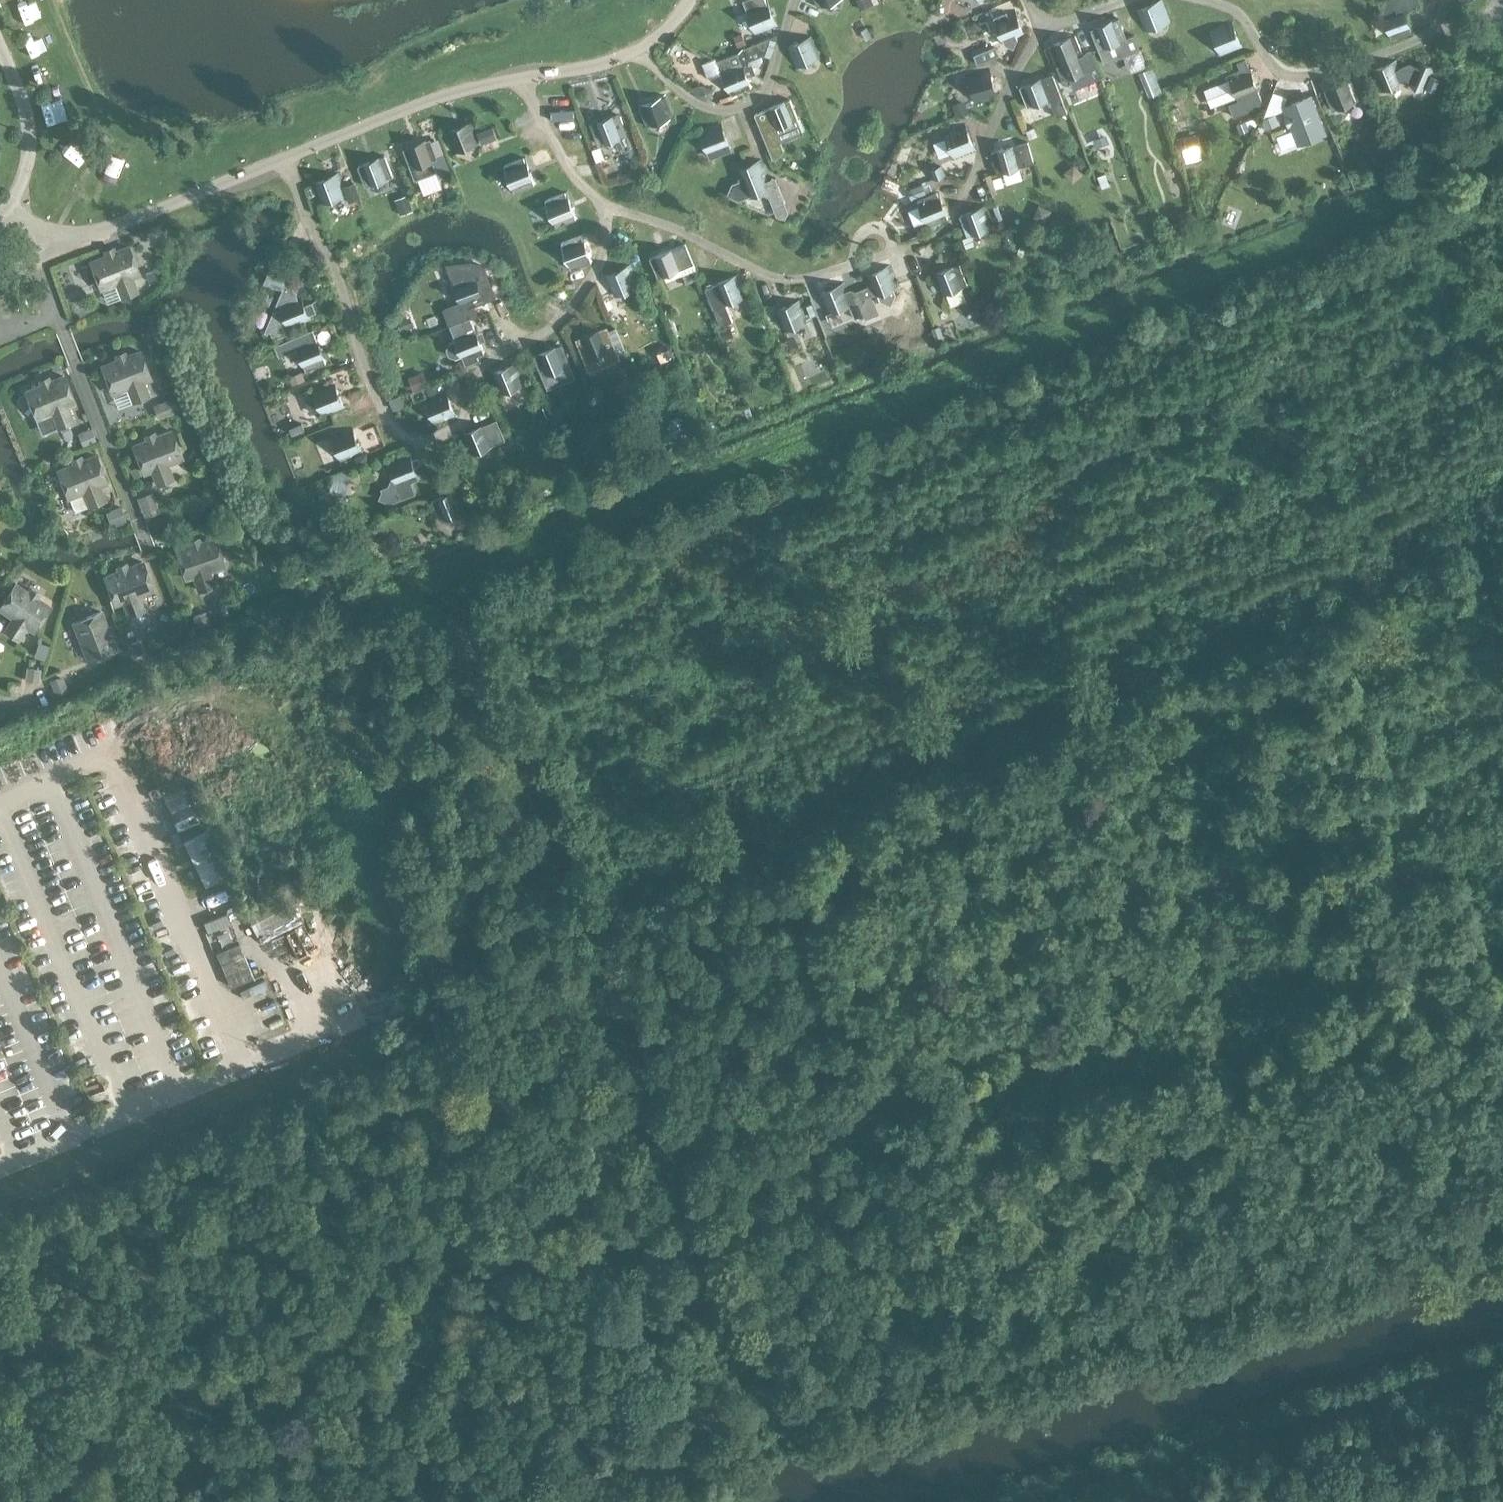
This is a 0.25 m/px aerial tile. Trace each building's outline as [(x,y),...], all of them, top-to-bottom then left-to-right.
[(745,8),(756,35),(778,26),(767,0),(743,0),(746,7),(745,8)] [(818,8),(839,0),(815,0),(818,8)] [(861,9),(871,5),(870,0),(858,0),(861,9)] [(1163,0),(1160,0),(1135,10),(1144,32),(1171,21),(1163,0)] [(1406,11),(1421,6),(1419,0),(1384,0),(1379,2),(1382,11),(1381,12),(1390,39),(1413,31),(1406,11)] [(1003,45),(1026,36),(1015,8),(992,18),(1003,45)] [(1118,17),(1091,27),(1090,28),(1104,63),(1139,48),(1134,34),(1126,37),(1118,17)] [(1220,56),(1243,47),(1232,20),(1210,29),(1220,56)] [(742,31),(733,35),(737,45),(746,42),(742,31)] [(1050,47),(1064,81),(1098,67),(1091,51),(1078,56),(1077,54),(1082,52),(1075,34),(1052,43),(1054,45),(1050,47)] [(795,68),(822,57),(813,35),(786,45),(795,68)] [(13,42),(18,57),(38,51),(33,36),(13,42)] [(751,83),(759,80),(752,62),(750,63),(749,60),(765,54),(771,37),(743,48),(739,52),(723,58),(723,68),(720,69),(730,96),(753,87),(751,83)] [(995,48),(988,51),(991,59),(999,56),(995,48)] [(1401,68),(1397,59),(1370,70),(1379,92),(1406,81),(1405,80),(1410,82),(1409,85),(1424,91),(1425,87),(1431,74),(1434,68),(1419,61),(1417,68),(1409,64),(1401,68)] [(1238,102),(1259,93),(1251,73),(1249,73),(1248,68),(1244,60),(1237,62),(1240,70),(1227,74),(1229,79),(1203,89),(1210,107),(1236,97),(1237,98),(1238,100),(1238,102)] [(990,68),(967,75),(975,102),(998,96),(990,68)] [(1153,69),(1144,73),(1153,96),(1162,92),(1153,69)] [(1028,108),(1050,99),(1056,117),(1068,112),(1053,74),(1047,76),(1046,75),(1019,86),(1028,108)] [(1431,74),(1425,87),(1435,91),(1440,78),(1431,74)] [(1352,81),(1358,95),(1368,92),(1362,77),(1352,81)] [(1352,81),(1351,78),(1324,89),(1333,111),(1360,100),(1358,95),(1352,81)] [(57,93),(33,102),(41,123),(65,114),(57,93)] [(675,117),(666,94),(639,105),(648,127),(675,117)] [(1292,130),(1277,136),(1281,149),(1297,143),(1297,145),(1327,134),(1318,111),(1313,96),(1312,95),(1285,105),(1283,106),(1283,107),(1286,116),(1284,117),(1288,127),(1291,126),(1292,130)] [(764,110),(755,114),(773,159),(780,156),(784,150),(781,141),(804,131),(799,120),(790,98),(763,108),(764,110)] [(964,99),(952,103),(957,115),(968,111),(964,99)] [(627,135),(618,112),(591,123),(600,145),(627,135)] [(1267,129),(1278,124),(1275,117),(1264,122),(1267,129)] [(481,143),(473,121),(446,131),(454,154),(481,143)] [(709,157),(732,148),(721,121),(698,130),(709,157)] [(1249,131),(1246,121),(1237,124),(1241,134),(1249,131)] [(976,150),(965,123),(943,132),(954,159),(976,150)] [(1037,136),(1034,127),(1027,130),(1030,138),(1037,136)] [(1198,136),(1186,138),(1188,149),(1200,147),(1198,136)] [(430,137),(403,147),(411,170),(415,179),(436,171),(439,177),(452,172),(444,151),(437,154),(430,137)] [(1019,144),(1019,143),(991,151),(998,174),(1026,166),(1025,165),(1034,162),(1028,142),(1019,144)] [(361,164),(369,186),(396,176),(388,153),(361,164)] [(526,156),(503,165),(514,192),(536,184),(526,156)] [(770,179),(762,158),(735,169),(739,180),(732,183),(727,195),(739,200),(746,198),(747,199),(761,193),(769,197),(782,192),(776,177),(770,179)] [(944,176),(941,169),(932,172),(935,180),(944,176)] [(346,195),(348,195),(345,188),(339,172),(312,182),(321,205),(346,195)] [(1106,173),(1098,175),(1101,187),(1110,185),(1106,173)] [(98,193),(100,182),(82,179),(80,190),(98,193)] [(348,195),(346,195),(349,202),(360,197),(355,184),(345,188),(348,195)] [(913,199),(926,194),(922,186),(910,190),(913,199)] [(567,191),(545,200),(555,227),(578,218),(567,191)] [(939,191),(916,200),(927,227),(949,218),(939,191)] [(412,210),(408,197),(399,201),(403,213),(412,210)] [(785,220),(789,211),(786,203),(774,208),(777,216),(785,220)] [(995,227),(987,204),(959,214),(968,237),(995,227)] [(593,261),(583,234),(561,242),(570,270),(593,261)] [(693,263),(685,243),(677,247),(677,245),(650,256),(659,279),(692,265),(691,264),(693,263)] [(128,246),(90,261),(101,288),(116,283),(122,297),(137,291),(132,277),(139,274),(128,246)] [(461,304),(443,311),(450,326),(471,318),(471,320),(478,318),(473,304),(485,300),(495,296),(485,268),(483,263),(468,261),(448,264),(448,270),(461,304)] [(968,285),(959,263),(932,273),(941,296),(968,285)] [(640,286),(631,264),(604,275),(613,297),(640,286)] [(864,287),(868,297),(872,296),(872,297),(878,295),(881,301),(898,294),(895,288),(899,286),(891,264),(863,275),(868,286),(864,287)] [(312,320),(324,315),(318,299),(305,304),(301,294),(297,295),(291,280),(287,278),(289,273),(271,266),(262,286),(281,294),(282,292),(285,299),(280,301),(280,302),(279,303),(281,308),(275,310),(266,332),(267,333),(271,331),(272,335),(279,338),(287,334),(284,326),(287,324),(289,330),(312,321),(312,320)] [(686,272),(690,281),(697,278),(693,269),(686,272)] [(154,271),(146,274),(149,282),(157,279),(154,271)] [(726,304),(748,295),(739,273),(712,284),(713,285),(705,288),(721,326),(733,321),(726,304)] [(853,288),(849,290),(846,282),(819,292),(828,315),(850,306),(855,317),(866,322),(868,319),(863,308),(868,297),(864,287),(858,290),(853,288)] [(810,321),(801,299),(774,310),(783,332),(810,321)] [(806,305),(810,316),(817,314),(812,302),(806,305)] [(486,335),(495,329),(487,317),(478,323),(486,335)] [(408,318),(397,322),(400,331),(411,327),(408,318)] [(448,343),(445,349),(448,357),(455,359),(460,357),(462,363),(464,362),(465,366),(478,361),(476,357),(485,354),(480,343),(481,343),(483,336),(477,333),(477,334),(474,327),(471,320),(471,318),(450,326),(455,340),(448,343)] [(939,325),(930,328),(938,346),(945,343),(939,325)] [(605,326),(578,337),(587,359),(614,348),(605,326)] [(733,337),(730,328),(723,331),(725,339),(733,337)] [(317,335),(316,336),(313,329),(275,345),(280,356),(297,349),(305,371),(328,362),(317,335)] [(800,344),(797,336),(787,340),(791,348),(800,344)] [(561,344),(535,355),(544,377),(542,378),(546,389),(575,378),(571,366),(561,344)] [(140,351),(102,365),(112,393),(128,387),(133,401),(148,395),(143,381),(150,378),(140,351)] [(490,373),(499,395),(526,384),(517,362),(490,373)] [(303,371),(291,376),(294,385),(306,380),(303,371)] [(63,375),(26,391),(37,418),(52,412),(58,426),(73,420),(67,406),(74,403),(63,375)] [(425,386),(421,375),(410,379),(414,390),(425,386)] [(346,408),(335,381),(313,389),(323,416),(346,408)] [(447,389),(424,398),(435,425),(458,416),(447,389)] [(170,414),(166,403),(154,406),(159,419),(170,414)] [(357,426),(377,447),(394,431),(374,410),(357,426)] [(560,410),(552,412),(557,424),(564,421),(560,410)] [(537,423),(546,420),(542,411),(534,415),(537,423)] [(670,439),(689,431),(683,415),(664,422),(670,439)] [(497,418),(460,433),(469,455),(506,439),(497,418)] [(292,435),(304,430),(301,423),(290,428),(292,435)] [(353,426),(330,435),(341,462),(364,453),(353,426)] [(171,430),(134,445),(144,473),(152,470),(158,484),(173,478),(170,470),(167,464),(182,458),(171,430)] [(83,446),(94,442),(90,432),(79,436),(83,446)] [(420,479),(410,452),(388,460),(396,483),(381,488),(382,491),(379,498),(386,502),(387,504),(416,493),(412,482),(420,479)] [(357,457),(359,463),(368,459),(366,454),(357,457)] [(96,455),(58,469),(69,497),(84,491),(90,505),(105,499),(99,485),(106,482),(96,455)] [(432,499),(441,521),(468,511),(478,506),(470,485),(459,490),(459,488),(432,499)] [(139,501),(146,517),(158,513),(150,496),(139,501)] [(117,528),(126,525),(120,510),(111,513),(117,528)] [(215,537),(177,550),(186,578),(194,575),(199,590),(214,585),(209,570),(225,565),(215,537)] [(143,561),(105,576),(116,604),(123,601),(129,615),(144,609),(138,595),(153,589),(143,561)] [(0,606),(0,609),(13,617),(4,630),(18,639),(26,626),(33,630),(49,605),(15,583),(0,606)] [(222,600),(214,603),(219,619),(228,616),(222,600)] [(239,603),(232,605),(234,612),(242,610),(239,603)] [(100,611),(73,622),(88,660),(116,649),(112,640),(100,611)] [(204,613),(194,616),(198,629),(207,626),(204,613)] [(146,654),(141,641),(130,645),(135,658),(146,654)] [(40,670),(29,669),(27,681),(38,683),(40,670)] [(62,675),(51,680),(56,694),(66,690),(62,675)] [(205,829),(183,839),(206,885),(228,875),(205,829)] [(313,912),(305,892),(262,911),(270,930),(313,912)] [(204,922),(208,934),(232,924),(227,913),(204,922)] [(229,987),(252,977),(238,943),(215,953),(229,987)] [(254,997),(276,991),(274,983),(252,988),(254,997)]
